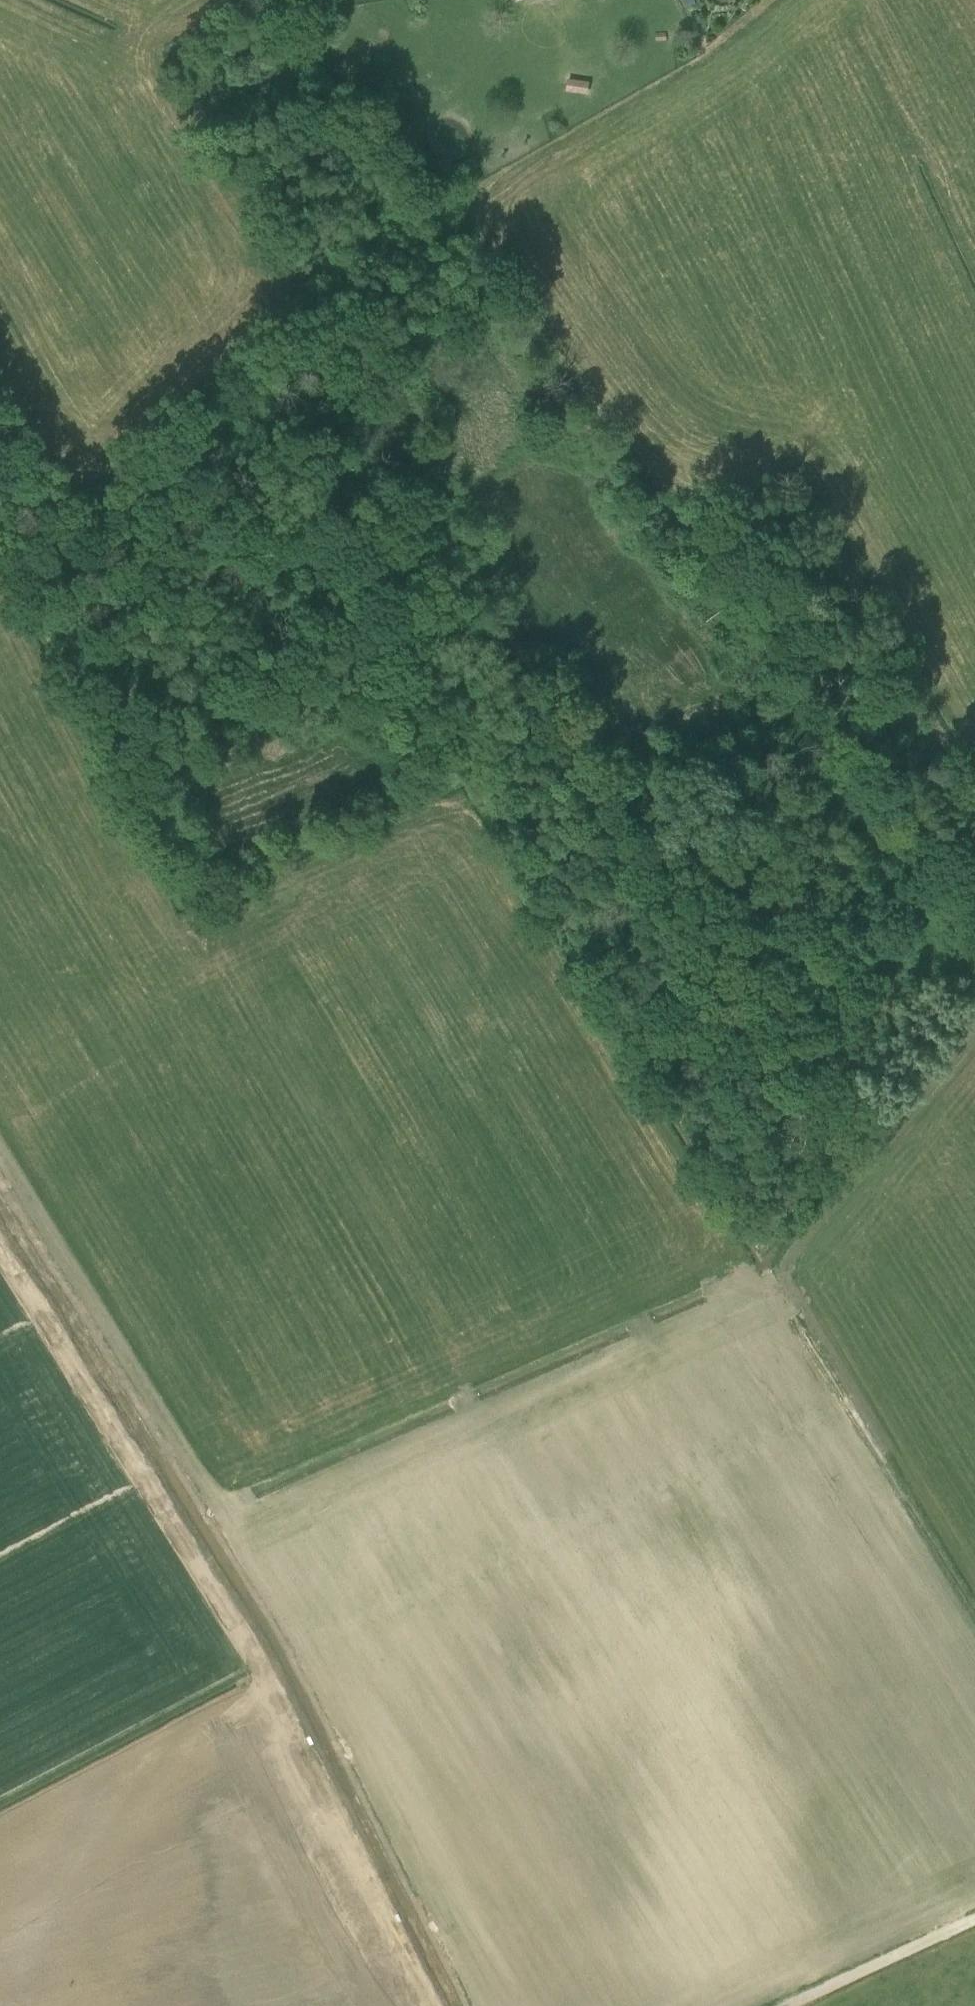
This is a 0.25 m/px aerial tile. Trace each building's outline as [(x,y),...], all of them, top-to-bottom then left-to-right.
[(569,78),(567,91),(587,93),(589,81),(569,78)]
